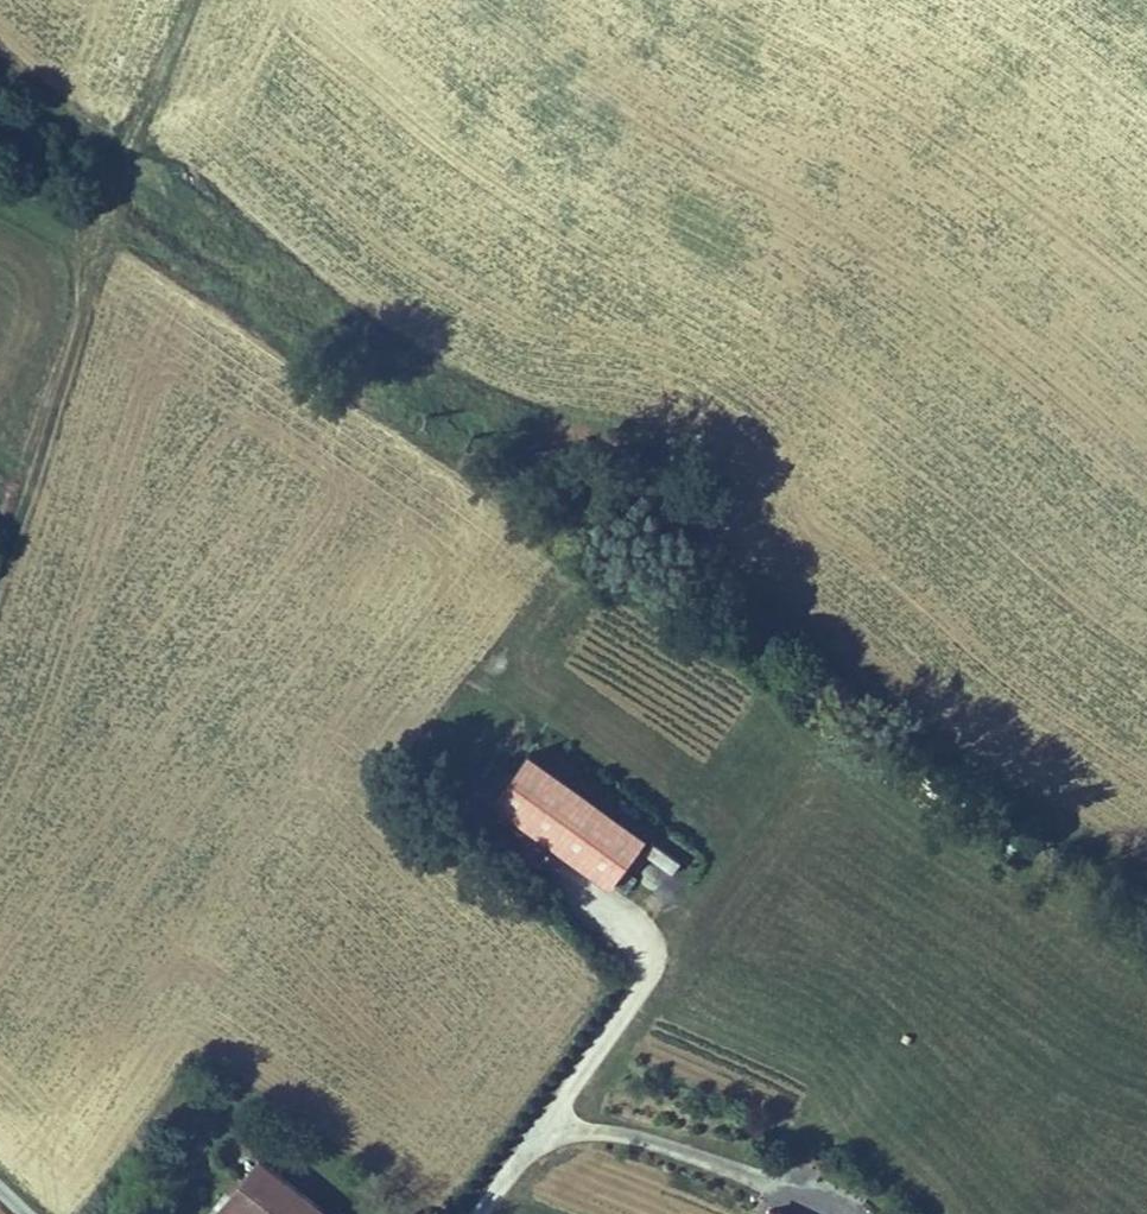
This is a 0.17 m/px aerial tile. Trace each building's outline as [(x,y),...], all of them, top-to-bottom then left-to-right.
[(614,880),(652,824),(530,741),(492,796),(614,880)] [(278,1173),(247,1210),(252,1213),(325,1213),(278,1173)]
